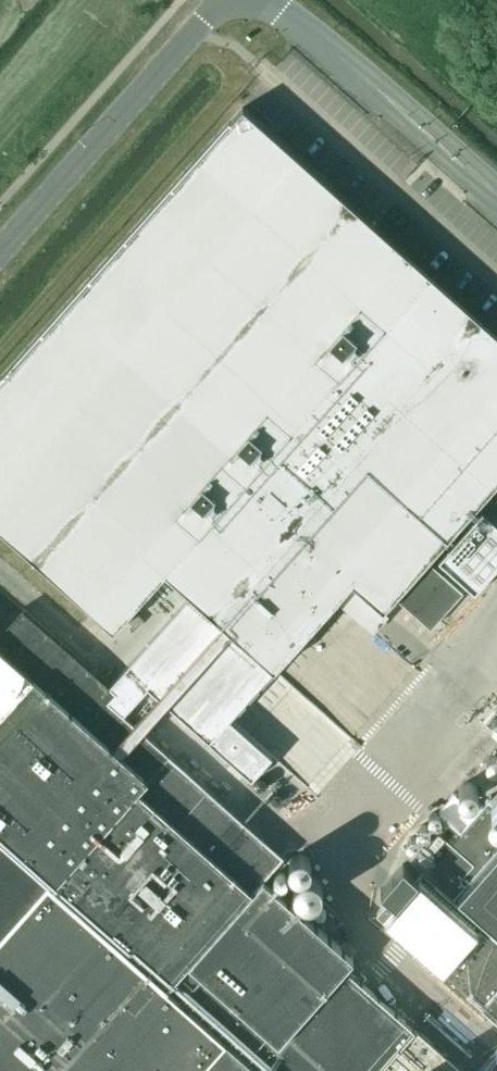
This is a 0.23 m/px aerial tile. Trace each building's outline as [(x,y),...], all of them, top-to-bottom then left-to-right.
[(496,481),(496,334),(242,106),(0,377),(0,530),(112,630),(148,589),(164,571),(272,669),(350,580),(382,609),(496,481)] [(461,591),(428,562),(396,598),(429,627),(461,591)] [(413,1030),(414,1029),(344,966),(353,956),(263,877),(283,855),(256,833),(273,813),(208,757),(192,775),(107,700),(115,690),(34,618),(5,651),(0,647),(0,1070),(459,1070),(413,1030)] [(382,917),(496,1018),(496,789),(382,917)]
